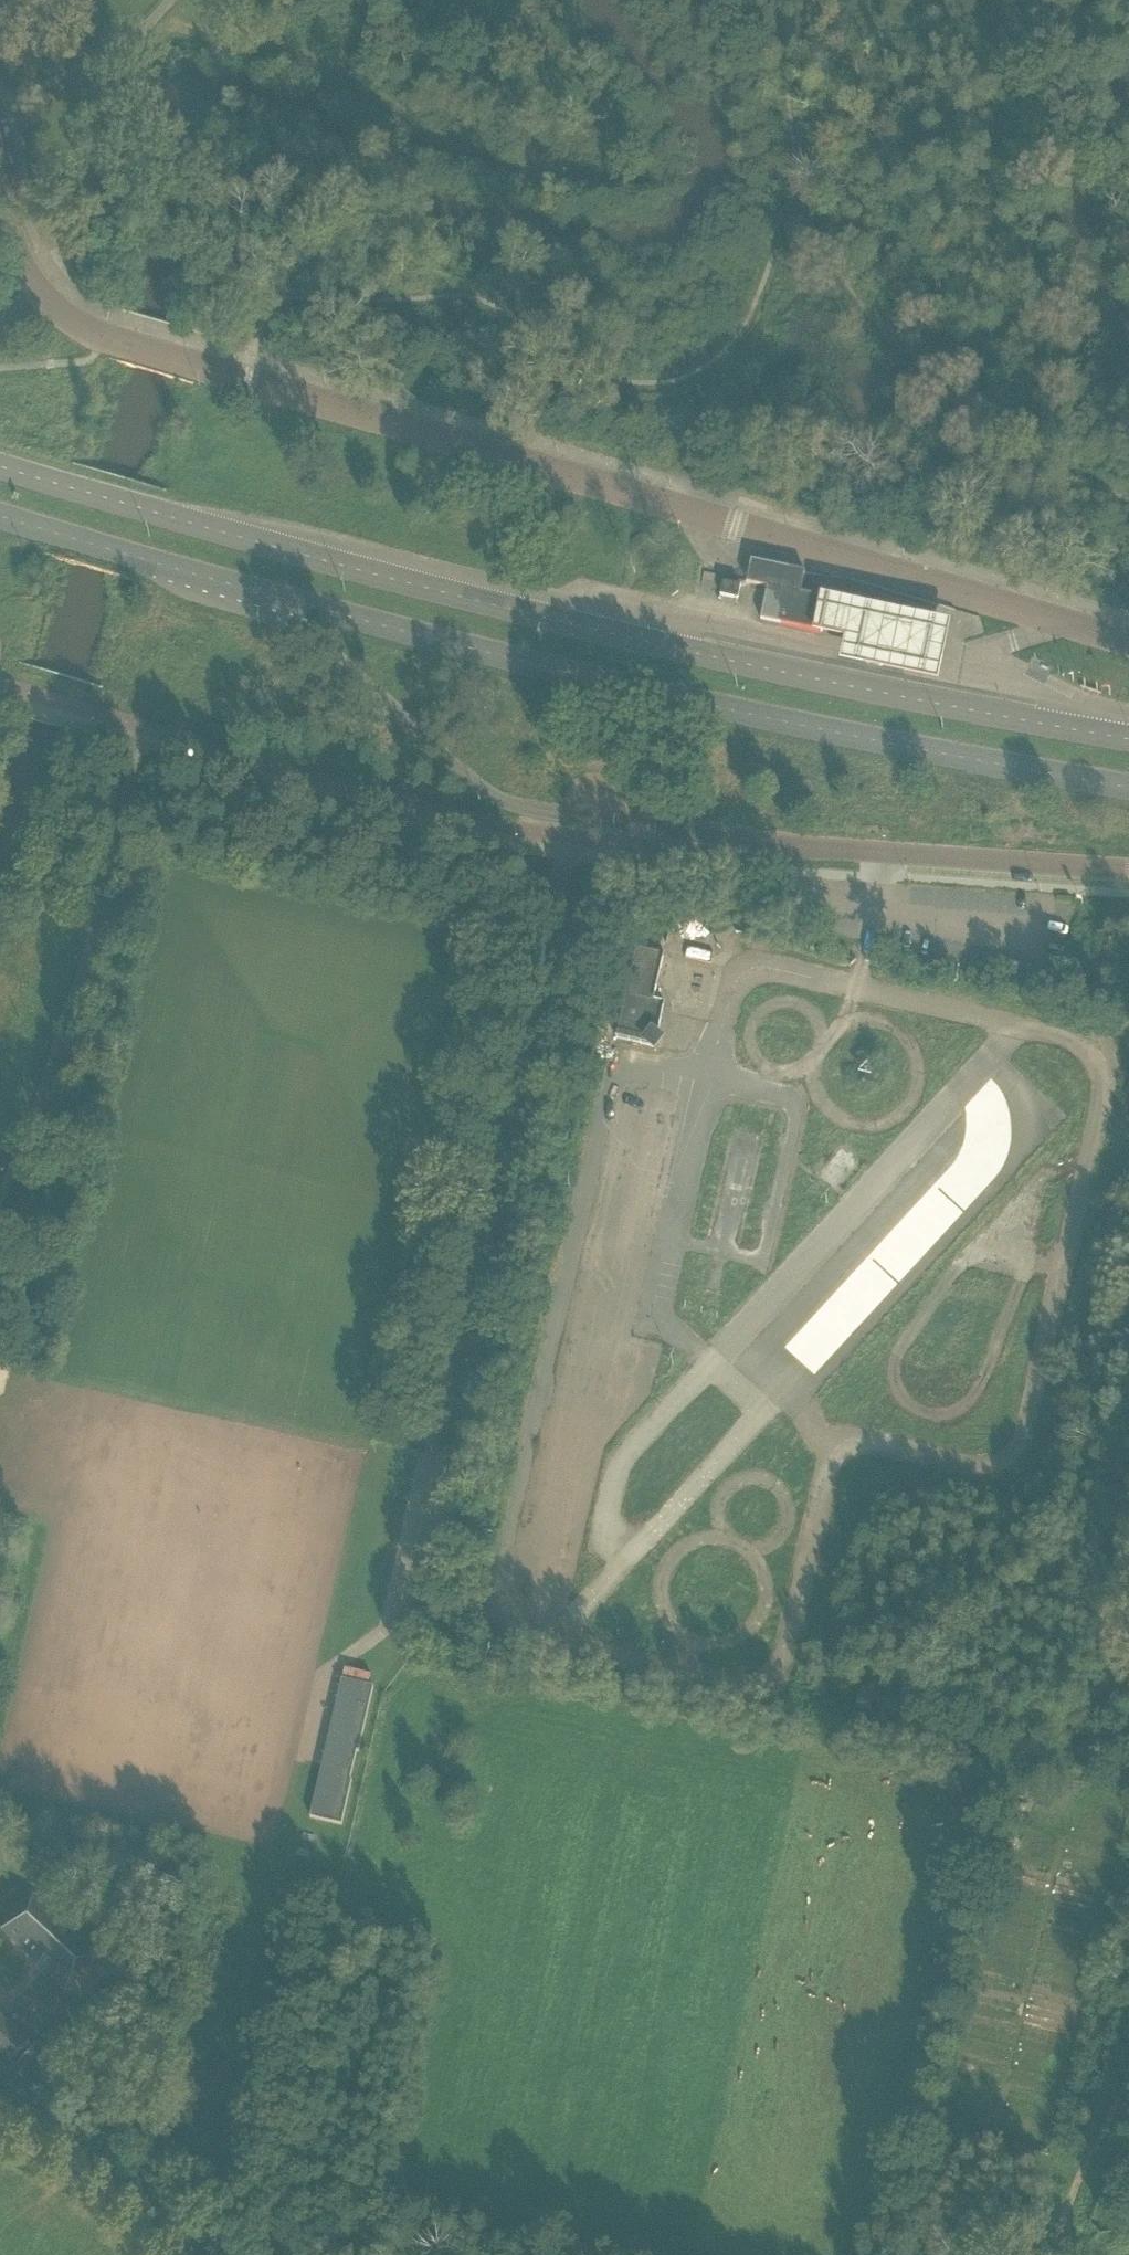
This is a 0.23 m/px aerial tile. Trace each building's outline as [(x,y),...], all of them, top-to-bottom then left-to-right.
[(761,618),(814,629),(820,596),(801,592),(805,572),(751,560),(746,582),(767,587),(761,618)] [(723,581),(720,594),(738,598),(741,585),(723,581)] [(820,596),(814,629),(820,631),(827,598),(820,596)] [(953,624),(827,598),(820,631),(850,636),(845,663),(941,682),(953,624)] [(1006,1083),(828,1155),(901,1334),(1078,1262),(1006,1083)] [(310,1817),(341,1824),(352,1780),(350,1779),(357,1751),(358,1751),(373,1686),(342,1679),(310,1817)] [(1015,1779),(1012,1795),(1024,1798),(1027,1781),(1015,1779)] [(92,1952),(32,1895),(0,1929),(0,1930),(60,1986),(92,1952)] [(16,2077),(17,2076),(23,2081),(48,2053),(37,2042),(31,2048),(0,2019),(0,2062),(16,2077)]
